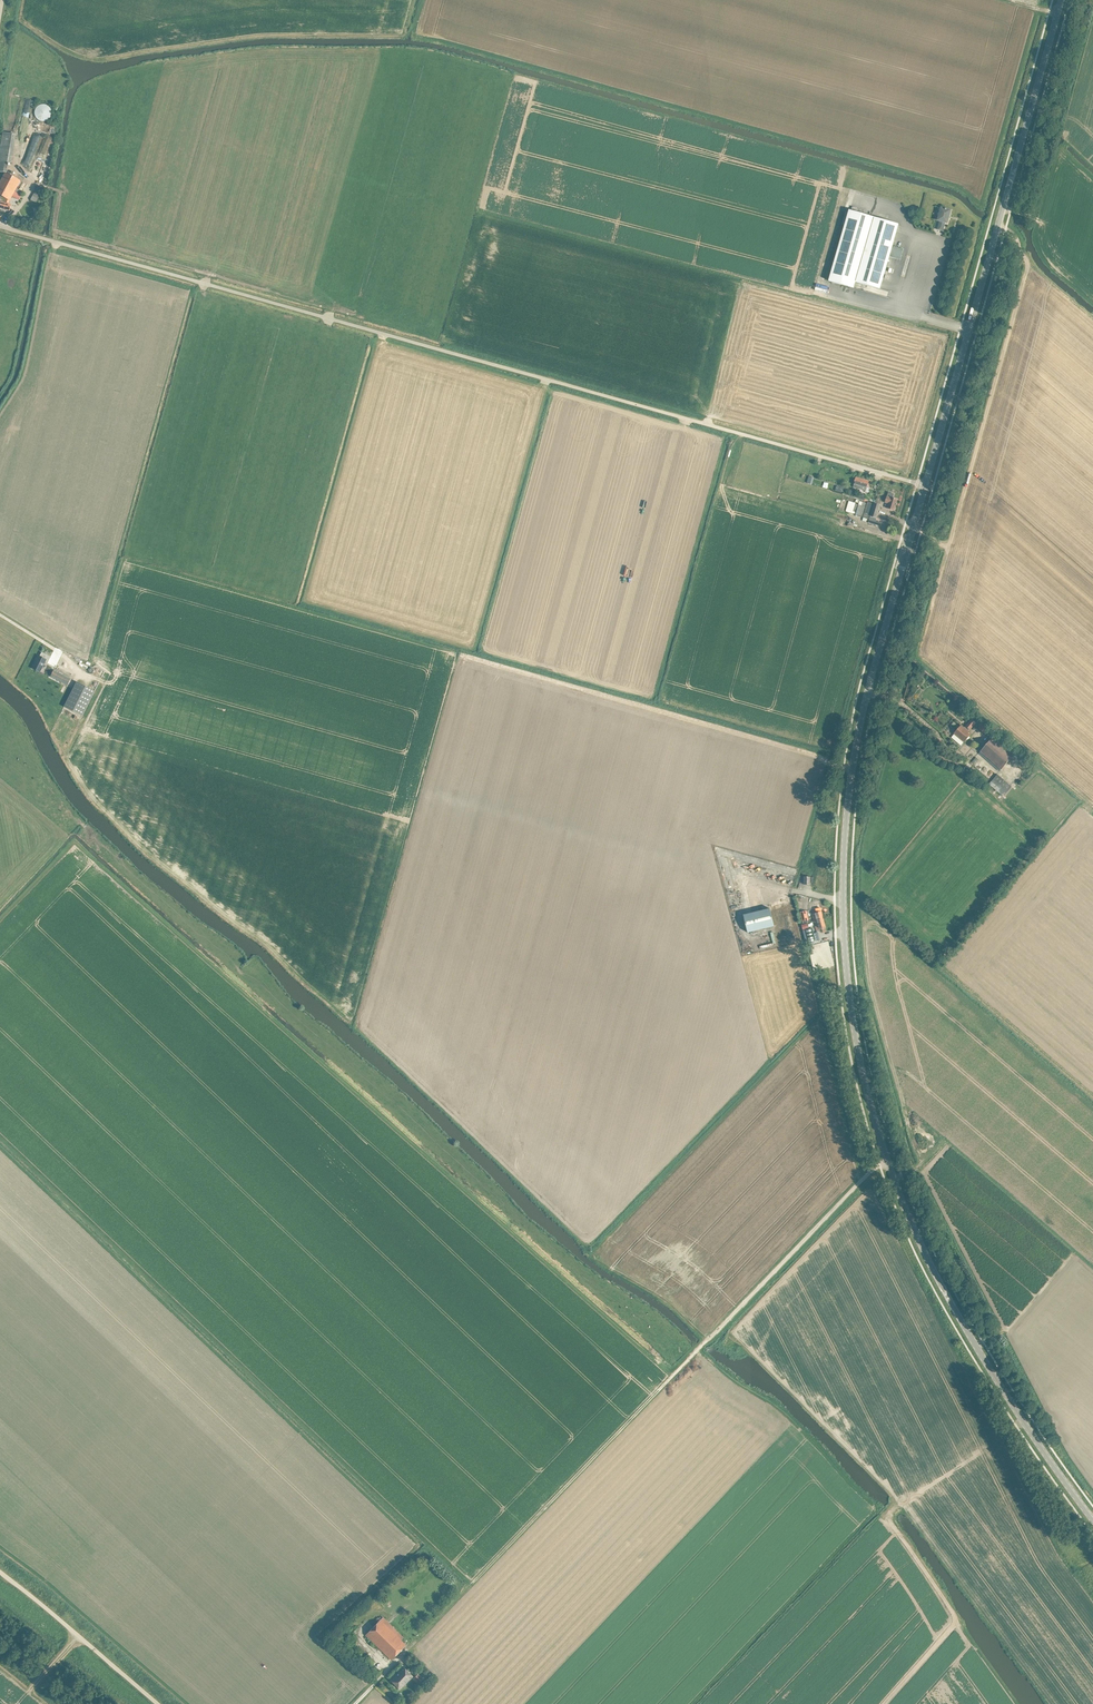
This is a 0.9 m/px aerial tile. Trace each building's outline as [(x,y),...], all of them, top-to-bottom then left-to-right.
[(12,158),(16,135),(3,132),(0,149),(0,172),(5,173),(6,173),(8,163),(11,163),(12,158)] [(17,188),(21,181),(5,173),(0,183),(0,195),(1,196),(0,198),(0,202),(1,202),(0,205),(0,209),(10,211),(11,205),(8,204),(10,200),(15,191),(22,195),(24,192),(17,188)] [(36,203),(43,189),(38,187),(31,200),(36,203)] [(945,209),(941,208),(938,220),(940,221),(940,222),(938,230),(938,229),(942,231),(943,231),(945,222),(947,223),(951,210),(947,209),(945,209)] [(900,260),(903,249),(892,246),(898,224),(849,210),(829,281),(854,288),(855,282),(880,289),(889,257),(900,260)] [(853,487),(866,491),(865,492),(869,493),(870,488),(867,487),(869,481),(856,477),(853,487)] [(894,511),(898,500),(887,496),(885,503),(889,504),(887,508),(894,511)] [(862,518),(866,503),(859,501),(858,505),(855,504),(853,511),(856,512),(855,516),(862,518)] [(870,519),(870,516),(874,504),(868,502),(863,517),(870,519)] [(881,526),(882,523),(876,521),(880,505),(874,504),(870,516),(870,519),(869,522),(881,526)] [(36,661),(32,669),(40,672),(46,662),(47,663),(50,656),(42,652),(40,656),(39,655),(36,660),(36,661)] [(67,686),(71,679),(54,670),(50,677),(67,686)] [(95,691),(77,682),(64,707),(82,716),(95,691)] [(970,730),(976,723),(972,719),(966,726),(965,726),(964,727),(961,725),(954,734),(952,737),(961,745),(964,742),(972,734),(968,731),(969,729),(970,730)] [(985,734),(990,728),(983,722),(978,728),(985,734)] [(1001,770),(1013,756),(992,738),(980,751),(1001,770)] [(992,784),(1006,796),(1015,786),(1001,774),(992,784)] [(789,873),(787,880),(794,882),(796,875),(789,873)] [(783,924),(779,906),(744,915),(748,932),(783,924)] [(814,920),(823,918),(821,908),(816,909),(816,913),(812,914),(814,920)] [(803,923),(809,922),(808,920),(806,911),(800,912),(802,921),(803,923)] [(826,932),(823,918),(814,920),(816,931),(822,929),(823,932),(826,932)] [(814,933),(813,929),(806,930),(808,942),(818,940),(817,933),(814,933)] [(832,941),(824,942),(825,949),(833,947),(832,941)] [(701,1363),(707,1360),(703,1352),(698,1355),(701,1363)] [(374,1626),(366,1635),(387,1656),(391,1660),(406,1645),(402,1641),(401,1640),(380,1620),(378,1622),(374,1626)] [(400,1689),(413,1676),(404,1667),(391,1680),(400,1689)] [(419,1683),(425,1676),(420,1671),(414,1678),(419,1683)]
